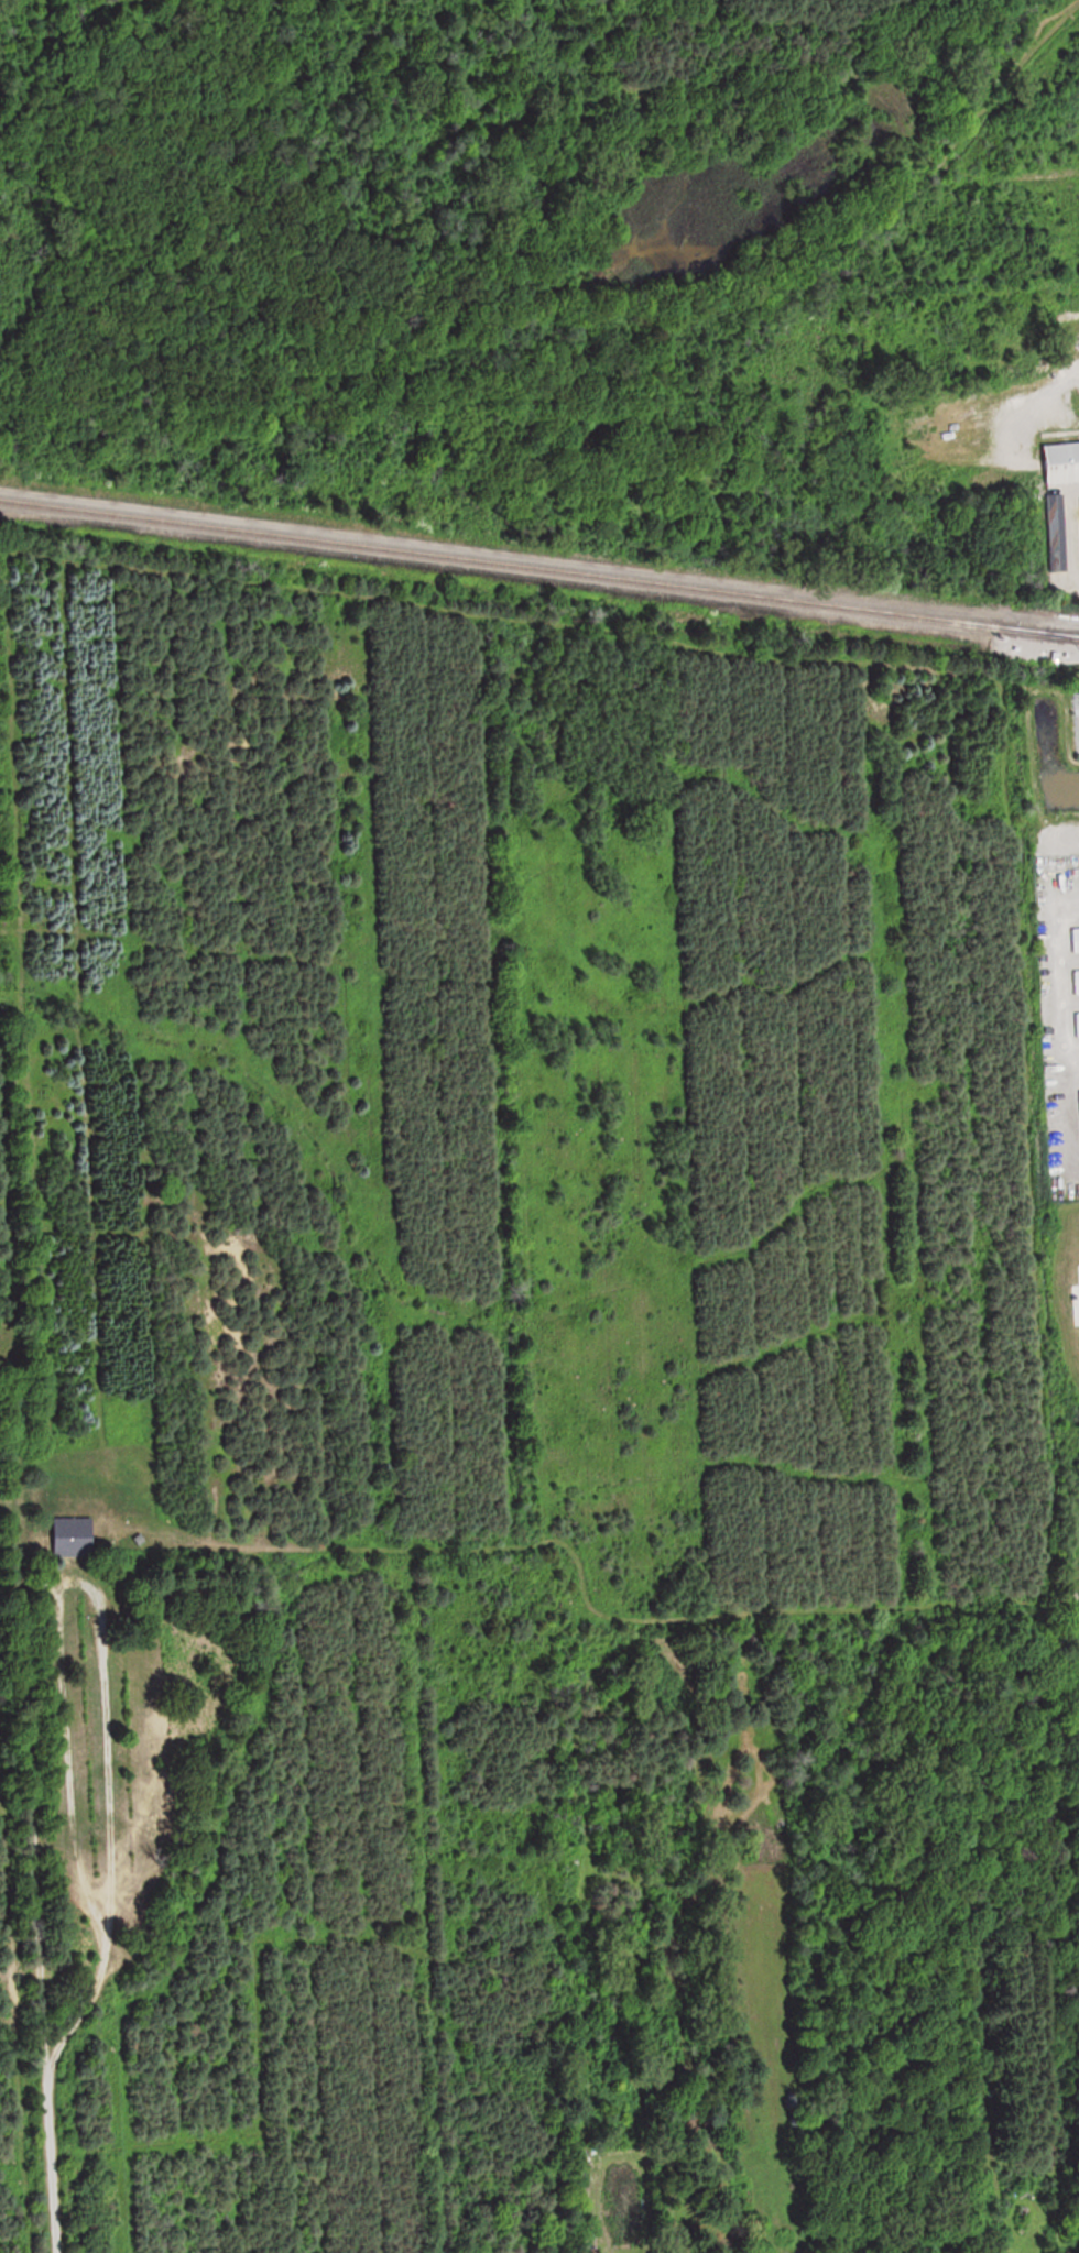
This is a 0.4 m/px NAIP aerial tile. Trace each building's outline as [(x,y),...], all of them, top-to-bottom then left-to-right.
[(1078,482),(1078,442),(1048,444),(1050,483),(1078,482)] [(1069,571),(1066,488),(1049,488),(1052,572),(1069,571)] [(1071,928),(1071,952),(1078,952),(1078,928),(1071,928)] [(58,1518),(58,1556),(89,1556),(89,1518),(58,1518)]
